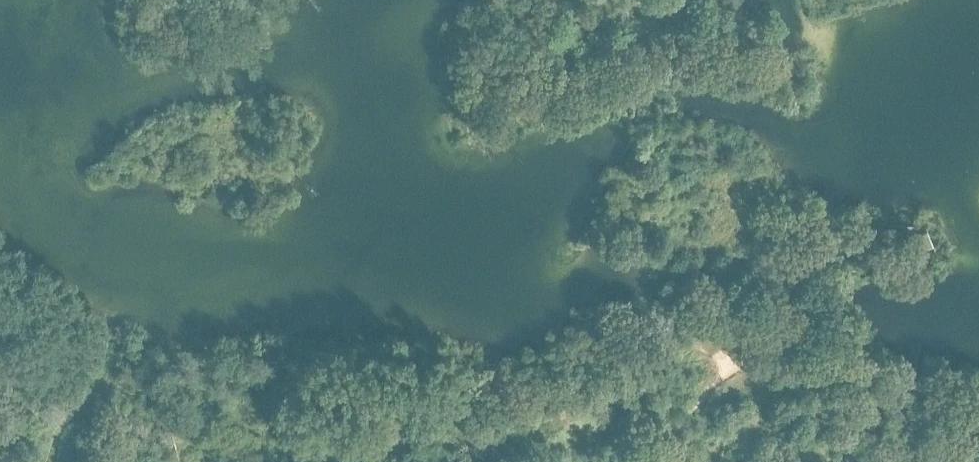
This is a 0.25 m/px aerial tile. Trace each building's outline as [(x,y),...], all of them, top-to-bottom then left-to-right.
[(916,234),(922,248),(931,244),(926,230),(916,234)]
